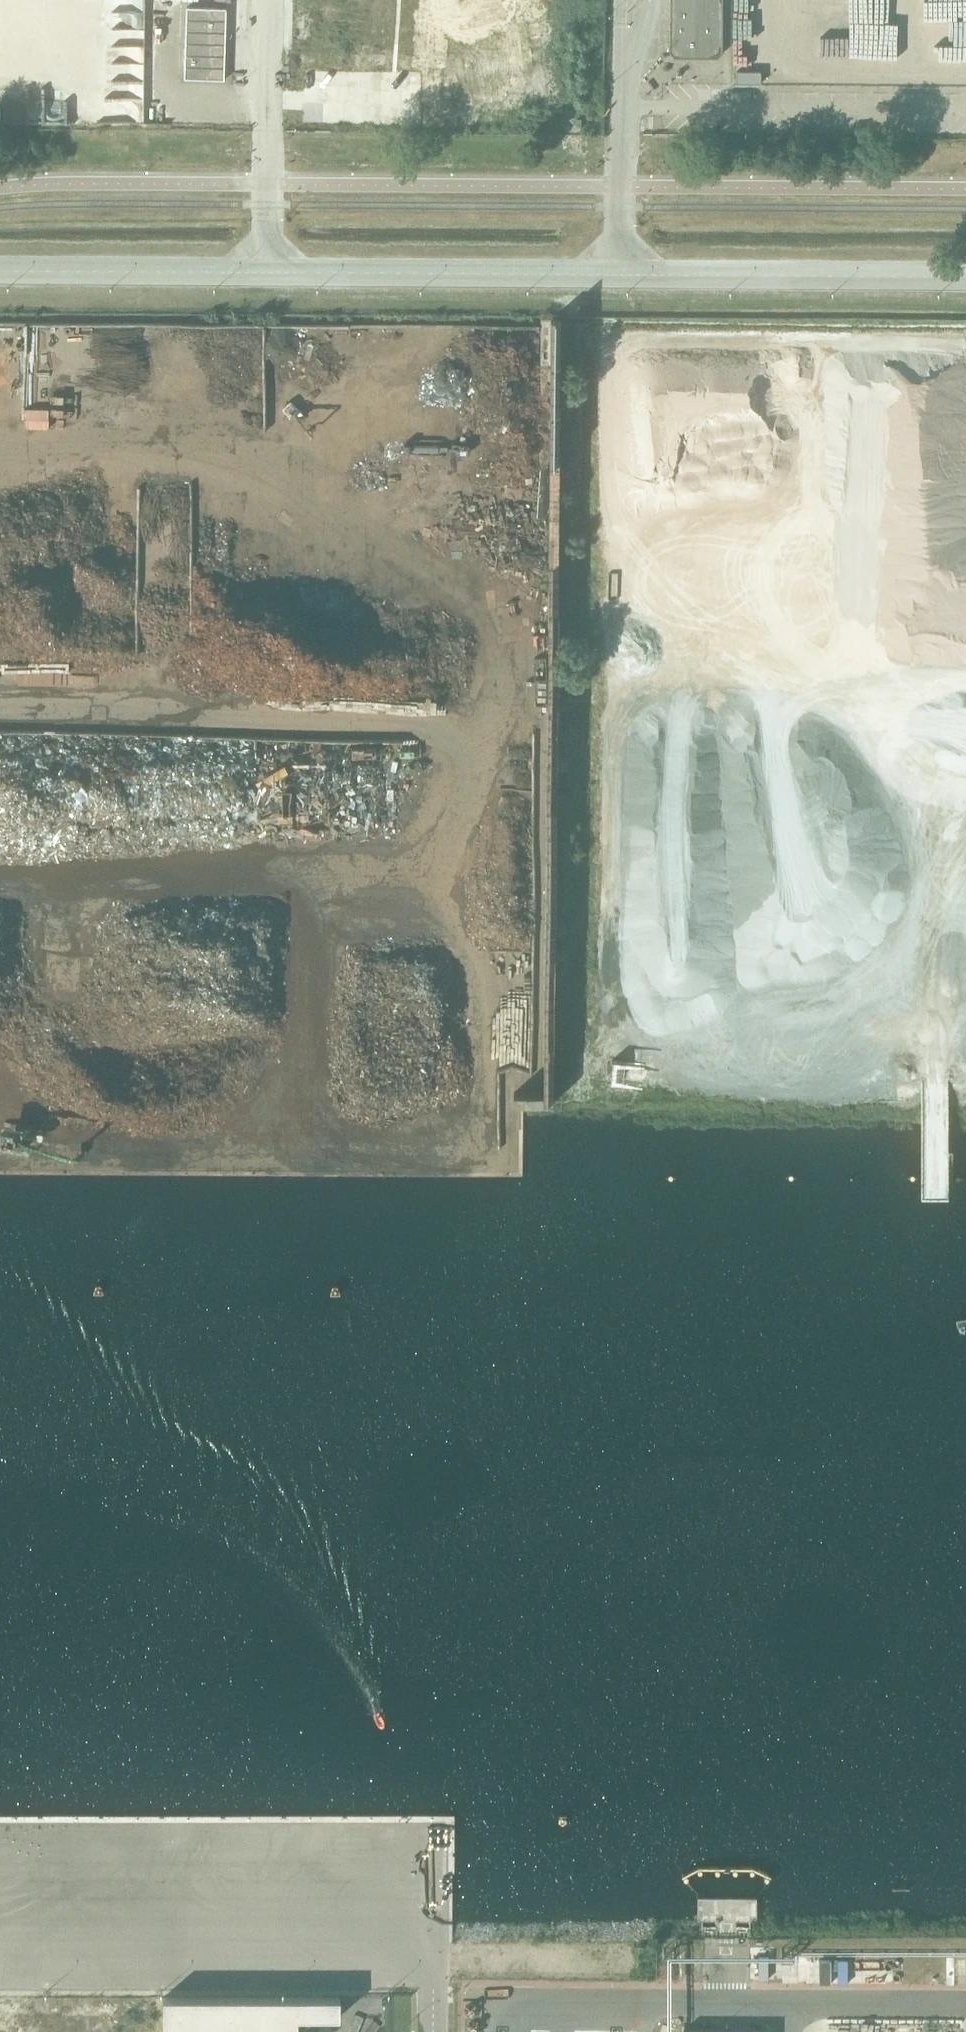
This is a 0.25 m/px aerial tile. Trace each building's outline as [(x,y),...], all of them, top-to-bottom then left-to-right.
[(723,0),(670,0),(669,0),(666,3),(666,13),(669,15),(670,15),(669,52),(674,57),(717,57),(722,52),(723,0)] [(226,44),(227,8),(187,7),(185,42),(226,44)] [(224,79),(226,44),(185,42),(184,78),(224,79)] [(340,1996),(164,1996),(164,2031),(298,2031),(298,2016),(340,2015),(340,1996)]
